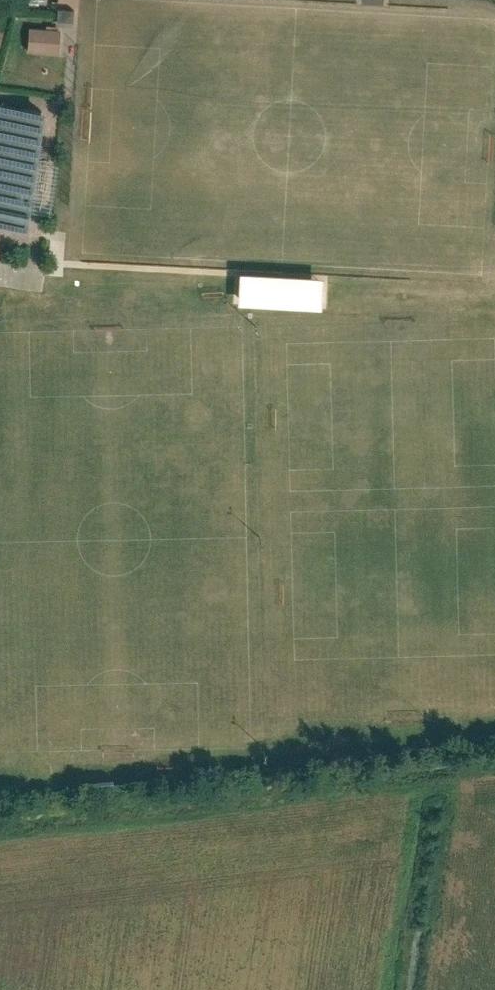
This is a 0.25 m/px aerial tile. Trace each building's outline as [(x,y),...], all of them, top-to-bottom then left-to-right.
[(25,47),(56,50),(59,27),(27,23),(25,47)] [(0,96),(0,222),(23,226),(41,102),(0,96)] [(320,307),(322,275),(237,270),(235,302),(320,307)]
